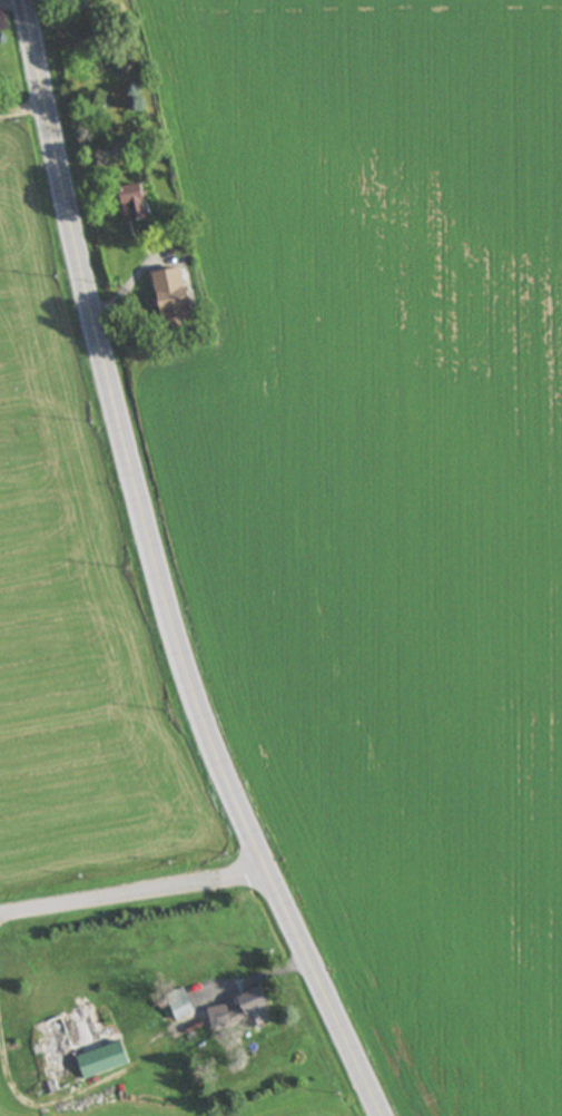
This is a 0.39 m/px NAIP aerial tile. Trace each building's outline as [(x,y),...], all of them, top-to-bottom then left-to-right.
[(169,277),(177,332),(209,328),(201,273),(169,277)] [(155,998),(167,1023),(186,1014),(173,988),(155,998)] [(264,1018),(247,988),(225,1000),(242,1031),(264,1018)] [(40,1095),(70,1086),(49,1014),(19,1022),(40,1095)]
